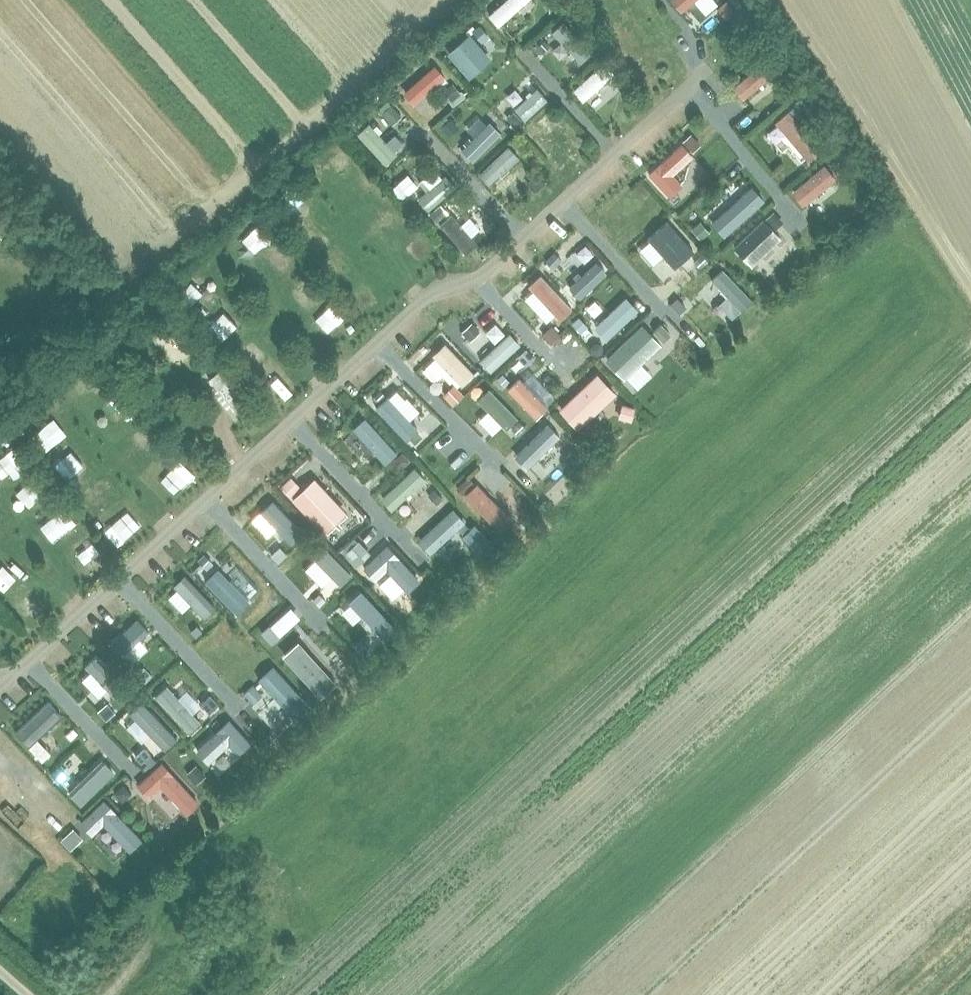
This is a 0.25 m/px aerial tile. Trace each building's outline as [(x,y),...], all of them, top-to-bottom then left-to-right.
[(497,28),(528,0),(508,0),(488,18),(497,28)] [(678,12),(692,0),(668,0),(667,0),(678,12)] [(727,1),(718,9),(727,19),(735,11),(727,1)] [(679,22),(670,29),(680,42),(689,35),(679,22)] [(479,25),(473,30),(482,41),(488,36),(479,25)] [(564,42),(554,51),(562,59),(580,43),(563,25),(555,32),(564,42)] [(544,40),(538,46),(544,51),(550,46),(544,40)] [(465,42),(450,56),(477,86),(492,72),(465,42)] [(757,64),(731,87),(743,101),(769,78),(757,64)] [(600,65),(570,92),(580,102),(610,75),(600,65)] [(432,69),(402,95),(415,110),(445,84),(432,69)] [(457,87),(446,96),(454,106),(465,97),(457,87)] [(512,112),(523,124),(548,102),(537,90),(512,112)] [(392,105),(382,114),(392,124),(401,116),(392,105)] [(786,115),(771,128),(801,166),(816,154),(786,115)] [(450,118),(441,126),(450,135),(458,127),(450,118)] [(502,135),(490,123),(463,150),(475,162),(502,135)] [(371,126),(357,138),(383,168),(397,157),(371,126)] [(691,134),(683,141),(693,151),(701,144),(691,134)] [(644,175),(643,175),(666,199),(681,185),(673,178),(692,160),(676,144),(644,175)] [(508,149),(479,175),(488,185),(517,158),(508,149)] [(793,194),(803,206),(835,180),(825,168),(793,194)] [(407,174),(399,182),(409,193),(417,185),(407,174)] [(536,174),(527,183),(535,192),(544,184),(536,174)] [(445,176),(414,202),(426,215),(456,190),(445,176)] [(290,194),(281,203),(301,222),(310,213),(290,194)] [(441,205),(431,213),(437,221),(447,212),(441,205)] [(774,211),(767,218),(776,228),(783,221),(774,211)] [(452,216),(439,228),(464,257),(477,246),(452,216)] [(761,221),(730,251),(747,270),(779,240),(761,221)] [(699,222),(692,228),(701,239),(708,233),(699,222)] [(257,223),(241,233),(252,248),(267,238),(257,223)] [(645,239),(671,268),(687,254),(660,225),(645,239)] [(515,250),(503,259),(511,268),(522,259),(515,250)] [(554,252),(545,260),(553,268),(561,260),(554,252)] [(702,254),(694,261),(700,268),(708,261),(702,254)] [(569,285),(580,297),(608,271),(597,259),(569,285)] [(724,266),(712,277),(741,310),(753,299),(724,266)] [(543,275),(531,286),(560,318),(572,307),(543,275)] [(333,302),(308,321),(319,336),(344,316),(333,302)] [(579,317),(572,323),(581,332),(587,326),(579,317)] [(472,323),(462,332),(470,340),(480,331),(472,323)] [(662,324),(654,332),(663,341),(671,334),(662,324)] [(551,325),(542,334),(550,343),(559,335),(551,325)] [(603,359),(621,380),(657,347),(639,327),(603,359)] [(511,334),(482,361),(494,375),(524,348),(511,334)] [(472,370),(445,341),(431,354),(458,384),(472,370)] [(273,357),(264,374),(281,382),(289,366),(273,357)] [(205,375),(232,409),(246,399),(219,364),(205,375)] [(435,386),(443,376),(431,367),(423,377),(435,386)] [(503,374),(498,379),(505,386),(510,382),(503,374)] [(517,378),(503,391),(527,417),(530,419),(544,407),(517,378)] [(454,384),(443,394),(453,404),(464,394),(454,384)] [(490,386),(476,400),(505,429),(519,416),(490,386)] [(587,387),(557,415),(569,428),(599,400),(587,387)] [(96,408),(110,426),(133,408),(120,390),(96,408)] [(418,430),(390,399),(379,409),(408,440),(418,430)] [(624,403),(620,416),(632,420),(636,406),(624,403)] [(49,408),(30,432),(45,444),(65,420),(49,408)] [(395,453),(363,421),(350,433),(381,466),(395,453)] [(518,421),(510,429),(516,435),(524,427),(518,421)] [(550,425),(516,457),(529,471),(563,439),(550,425)] [(60,450),(74,466),(95,448),(81,432),(60,450)] [(7,471),(22,458),(10,444),(0,453),(0,464),(7,471)] [(173,449),(156,460),(167,477),(184,465),(173,449)] [(574,450),(566,458),(574,466),(582,458),(574,450)] [(401,453),(389,465),(396,473),(409,461),(401,453)] [(379,500),(389,511),(423,480),(413,469),(379,500)] [(290,477),(281,485),(289,494),(298,485),(290,477)] [(466,479),(457,488),(464,494),(473,485),(466,479)] [(316,481),(295,500),(327,536),(349,516),(316,481)] [(478,483),(465,496),(499,530),(511,518),(478,483)] [(435,490),(429,496),(437,504),(443,498),(435,490)] [(418,544),(429,556),(463,524),(452,512),(418,544)] [(179,528),(187,538),(197,530),(189,520),(179,528)] [(474,525),(462,536),(479,554),(491,544),(474,525)] [(69,542),(79,560),(94,551),(84,533),(69,542)] [(359,537),(346,544),(354,558),(367,551),(359,537)] [(280,547),(271,555),(273,557),(278,563),(287,555),(280,547)] [(417,583),(386,548),(361,570),(370,581),(381,571),(403,596),(417,583)] [(204,554),(198,560),(207,569),(213,563),(204,554)] [(0,562),(0,590),(20,572),(6,556),(0,562)] [(150,635),(139,622),(116,643),(127,655),(150,635)] [(196,625),(190,630),(196,637),(202,632),(196,625)] [(270,625),(263,632),(272,642),(280,635),(270,625)] [(360,639),(354,645),(363,654),(369,649),(360,639)] [(276,666),(260,682),(287,711),(304,695),(276,666)] [(144,667),(136,674),(145,683),(152,675),(144,667)] [(253,686),(244,694),(253,703),(261,695),(253,686)] [(207,697),(201,704),(203,705),(209,712),(216,706),(209,699),(207,697)] [(17,734),(31,749),(63,718),(49,703),(17,734)] [(107,703),(98,711),(106,720),(115,713),(107,703)] [(246,746),(225,724),(197,751),(208,762),(223,748),(233,759),(246,746)] [(143,747),(135,756),(142,763),(150,755),(143,747)] [(114,778),(99,762),(68,792),(84,808),(114,778)] [(61,765),(51,775),(58,782),(68,773),(61,765)] [(196,765),(187,773),(196,783),(205,775),(196,765)] [(198,805),(164,768),(138,793),(146,801),(158,790),(184,817),(198,805)] [(123,785),(114,793),(121,801),(130,794),(123,785)] [(102,805),(77,829),(90,842),(101,831),(126,857),(139,844),(102,805)] [(73,828),(61,840),(70,850),(82,839),(73,828)]
